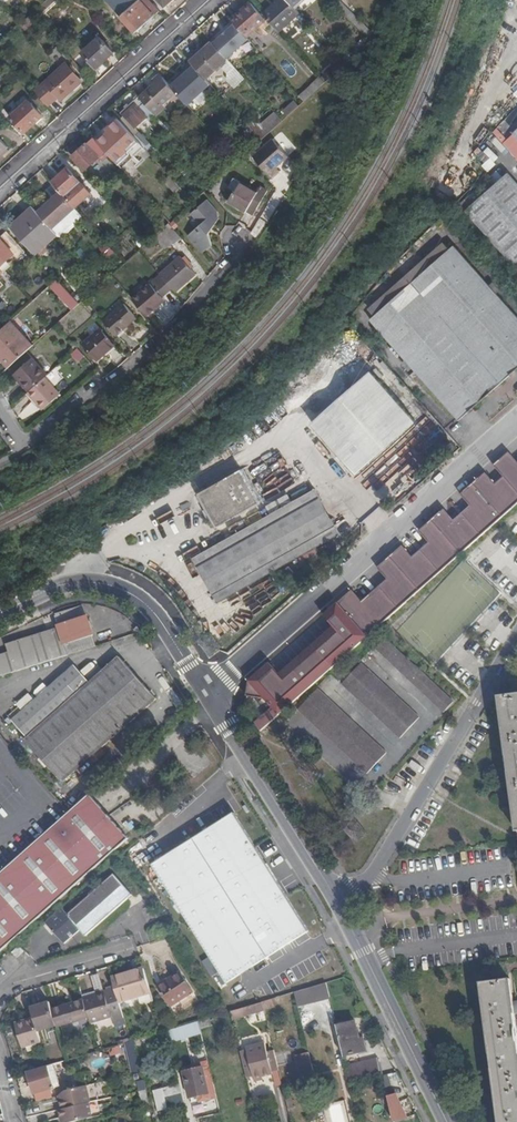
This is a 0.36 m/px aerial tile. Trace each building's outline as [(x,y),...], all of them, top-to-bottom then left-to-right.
[(41,6),(45,11),(55,1),(54,0),(47,0),(41,6)] [(121,16),(136,32),(154,16),(160,11),(150,0),(138,0),(121,16)] [(299,12),(292,5),(287,0),(279,0),(263,14),(278,31),(299,12)] [(329,8),(331,7),(327,1),(325,0),(306,0),(304,2),(302,0),(295,6),(302,13),(307,10),(316,19),(329,8)] [(355,25),(338,7),(331,0),(328,0),(327,1),(331,7),(329,8),(350,30),(355,25)] [(231,20),(235,24),(245,36),(264,18),(251,3),(231,20)] [(213,44),(225,56),(226,58),(247,38),(245,36),(235,24),(213,44)] [(83,52),(97,67),(114,52),(100,37),(83,52)] [(211,43),(190,62),(206,80),(222,66),(227,72),(233,66),(226,58),(225,56),(224,57),(211,43)] [(36,91),(49,106),(59,97),(62,99),(83,81),(67,64),(36,91)] [(324,83),(331,77),(326,71),(319,78),(324,83)] [(164,77),(141,97),(157,114),(164,108),(162,105),(172,95),(181,104),(184,100),(164,77)] [(11,117),(25,133),(34,125),(35,126),(42,119),(43,115),(25,96),(17,104),(21,108),(11,117)] [(121,113),(125,117),(136,105),(140,108),(145,103),(139,97),(121,113)] [(287,115),(299,108),(296,102),(283,109),(287,115)] [(136,105),(125,117),(135,129),(148,117),(140,108),(136,105)] [(267,133),(283,124),(277,113),(261,122),(267,133)] [(511,152),(516,146),(516,128),(514,131),(504,120),(493,132),(511,152)] [(100,139),(112,151),(128,137),(116,124),(100,139)] [(139,134),(136,137),(144,147),(148,144),(139,134)] [(107,151),(95,137),(81,149),(77,144),(72,149),(75,154),(74,156),(86,170),(107,151)] [(144,147),(136,137),(132,141),(140,151),(144,147)] [(253,156),(272,178),(280,171),(276,167),(288,156),(272,139),(253,156)] [(482,147),(476,152),(485,162),(491,156),(482,147)] [(119,153),(113,158),(119,165),(124,159),(119,153)] [(489,171),(497,163),(491,157),(483,165),(489,171)] [(69,167),(53,182),(62,191),(76,208),(92,193),(69,167)] [(508,172),(505,174),(506,176),(516,186),(516,183),(508,172)] [(481,227),(516,192),(516,186),(506,176),(466,211),(473,218),(471,220),(476,227),(479,224),(481,227)] [(236,192),(242,182),(235,178),(229,187),(235,191),(236,192)] [(251,206),(257,210),(268,192),(261,188),(259,192),(242,182),(236,192),(235,191),(228,202),(246,213),(247,211),(251,206)] [(62,191),(39,212),(54,228),(76,208),(62,191)] [(481,227),(516,269),(516,192),(481,227)] [(218,214),(221,212),(211,200),(194,214),(204,226),(192,237),(206,253),(215,246),(212,233),(223,220),(218,214)] [(39,212),(33,206),(12,225),(34,250),(44,241),(46,244),(58,233),(54,228),(39,212)] [(253,215),(257,210),(251,206),(247,211),(253,215)] [(154,236),(165,249),(174,242),(175,244),(182,238),(169,223),(154,236)] [(0,237),(0,267),(14,255),(18,259),(25,252),(7,231),(0,237)] [(44,241),(34,250),(39,255),(60,236),(58,233),(46,244),(44,241)] [(508,308),(501,315),(437,267),(456,249),(454,248),(428,271),(412,284),(372,320),(459,420),(470,411),(516,370),(516,318),(508,308)] [(508,308),(456,249),(437,267),(501,315),(508,308)] [(396,264),(412,284),(428,271),(410,251),(396,264)] [(182,257),(162,275),(174,289),(178,293),(198,276),(182,257)] [(174,289),(162,275),(149,287),(134,300),(148,317),(160,306),(157,304),(164,297),(174,289)] [(72,295),(57,278),(53,283),(52,284),(67,301),(72,295)] [(167,300),(164,297),(157,304),(160,306),(167,300)] [(104,324),(117,338),(131,326),(129,323),(137,317),(127,304),(104,324)] [(139,319),(137,317),(129,323),(131,326),(139,319)] [(10,322),(32,347),(35,344),(12,320),(10,322)] [(10,366),(32,347),(10,322),(0,331),(0,355),(10,366)] [(86,345),(99,361),(116,347),(102,331),(86,345)] [(72,354),(78,363),(86,357),(80,348),(72,354)] [(7,369),(10,366),(0,355),(0,360),(7,369)] [(45,378),(48,374),(34,357),(15,373),(30,390),(45,378)] [(373,374),(314,426),(358,475),(416,424),(373,374)] [(30,390),(28,393),(43,409),(60,394),(45,378),(30,390)] [(379,482),(377,484),(387,498),(417,477),(401,454),(373,473),(379,482)] [(516,468),(507,456),(492,469),(502,481),(494,488),(483,477),(459,499),(469,510),(452,525),(442,513),(417,535),(427,547),(411,561),(401,550),(376,572),(386,584),(361,606),(351,595),(340,604),(322,620),(332,631),(279,679),(269,667),(248,686),(246,700),(265,700),(273,709),(256,724),(261,733),(264,730),(280,716),(283,714),(353,651),(439,575),(492,528),(516,506),(516,467),(516,468)] [(243,470),(201,495),(220,527),(262,502),(243,470)] [(277,511),(193,559),(249,541),(275,572),(283,567),(319,548),(318,546),(314,539),(324,534),(334,527),(314,491),(277,511)] [(327,541),(324,534),(314,539),(318,546),(327,541)] [(249,541),(193,559),(218,604),(275,572),(249,541)] [(310,568),(325,560),(318,549),(304,557),(310,568)] [(281,579),(284,582),(292,576),(285,568),(277,575),(281,579)] [(11,675),(96,648),(86,615),(82,605),(54,614),(57,625),(59,628),(6,644),(8,653),(0,656),(0,678),(11,675)] [(384,642),(447,711),(458,701),(451,692),(396,631),(384,642)] [(351,677),(404,736),(425,716),(372,657),(351,677)] [(23,711),(12,721),(28,739),(25,742),(62,783),(157,699),(119,658),(90,684),(75,666),(34,701),(29,695),(17,705),(19,707),(23,711)] [(308,701),(370,770),(391,750),(329,681),(308,701)] [(173,686),(166,691),(177,707),(184,703),(173,686)] [(516,830),(516,694),(499,696),(516,830)] [(8,717),(12,721),(23,711),(19,707),(8,717)] [(90,794),(66,816),(0,874),(0,952),(129,838),(90,794)] [(233,811),(151,864),(209,955),(202,960),(211,975),(219,971),(222,975),(217,978),(221,984),(308,929),(233,811)] [(68,914),(62,908),(46,922),(65,943),(81,929),(86,935),(132,894),(114,874),(68,914)] [(15,950),(21,954),(24,952),(20,946),(15,950)] [(120,1003),(138,996),(152,992),(144,968),(133,972),(134,975),(123,978),(122,975),(112,978),(116,990),(120,1003)] [(160,986),(172,1006),(188,995),(194,991),(182,972),(160,986)] [(500,1121),(516,1121),(516,1030),(510,979),(481,983),(500,1121)] [(330,996),(327,982),(295,991),(299,1005),(330,996)] [(116,990),(84,1000),(85,1003),(90,1018),(91,1023),(112,1017),(113,1021),(124,1017),(120,1003),(116,990)] [(140,1006),(154,1001),(152,992),(138,996),(140,1006)] [(188,995),(172,1006),(177,1013),(193,1002),(188,995)] [(259,1011),(266,1009),(264,1001),(256,1003),(259,1011)] [(53,1010),(50,1003),(40,1006),(40,1008),(32,1010),(34,1018),(38,1032),(57,1026),(53,1010)] [(72,1004),(53,1010),(57,1026),(58,1028),(90,1018),(85,1003),(72,1006),(72,1004)] [(256,1003),(247,1005),(249,1014),(259,1011),(256,1003)] [(247,1005),(233,1010),(234,1019),(249,1014),(247,1005)] [(269,1013),(272,1027),(282,1025),(279,1010),(269,1013)] [(41,1042),(38,1032),(34,1018),(25,1021),(25,1023),(16,1026),(22,1048),(41,1042)] [(200,1020),(201,1027),(211,1024),(210,1018),(200,1020)] [(189,1031),(201,1027),(200,1020),(187,1024),(189,1031)] [(354,1021),(338,1025),(345,1055),(366,1050),(363,1037),(358,1038),(354,1021)] [(143,1069),(136,1040),(132,1041),(138,1066),(139,1069),(143,1069)] [(138,1066),(132,1041),(131,1041),(127,1042),(133,1067),(138,1066)] [(273,1072),(280,1070),(275,1050),(268,1052),(266,1043),(247,1048),(247,1051),(242,1052),(248,1078),(255,1076),(255,1078),(263,1076),(274,1074),(273,1072)] [(294,1056),(302,1083),(318,1079),(310,1051),(294,1056)] [(287,1053),(278,1055),(280,1064),(289,1062),(287,1053)] [(347,1066),(351,1082),(382,1075),(378,1059),(347,1066)] [(209,1063),(203,1065),(209,1091),(215,1090),(209,1063)] [(52,1065),(29,1072),(35,1095),(55,1089),(51,1077),(49,1069),(53,1068),(52,1065)] [(209,1091),(203,1065),(185,1069),(191,1095),(209,1091)] [(391,1088),(399,1087),(397,1072),(389,1074),(391,1088)] [(95,1082),(88,1084),(92,1101),(99,1099),(95,1082)] [(60,1095),(63,1108),(60,1109),(64,1121),(73,1121),(94,1117),(90,1102),(92,1101),(88,1084),(65,1089),(60,1095)] [(156,1090),(160,1109),(178,1104),(174,1086),(156,1090)] [(395,1121),(400,1121),(411,1119),(402,1091),(388,1096),(395,1121)] [(151,1103),(145,1105),(147,1114),(153,1113),(151,1103)]
